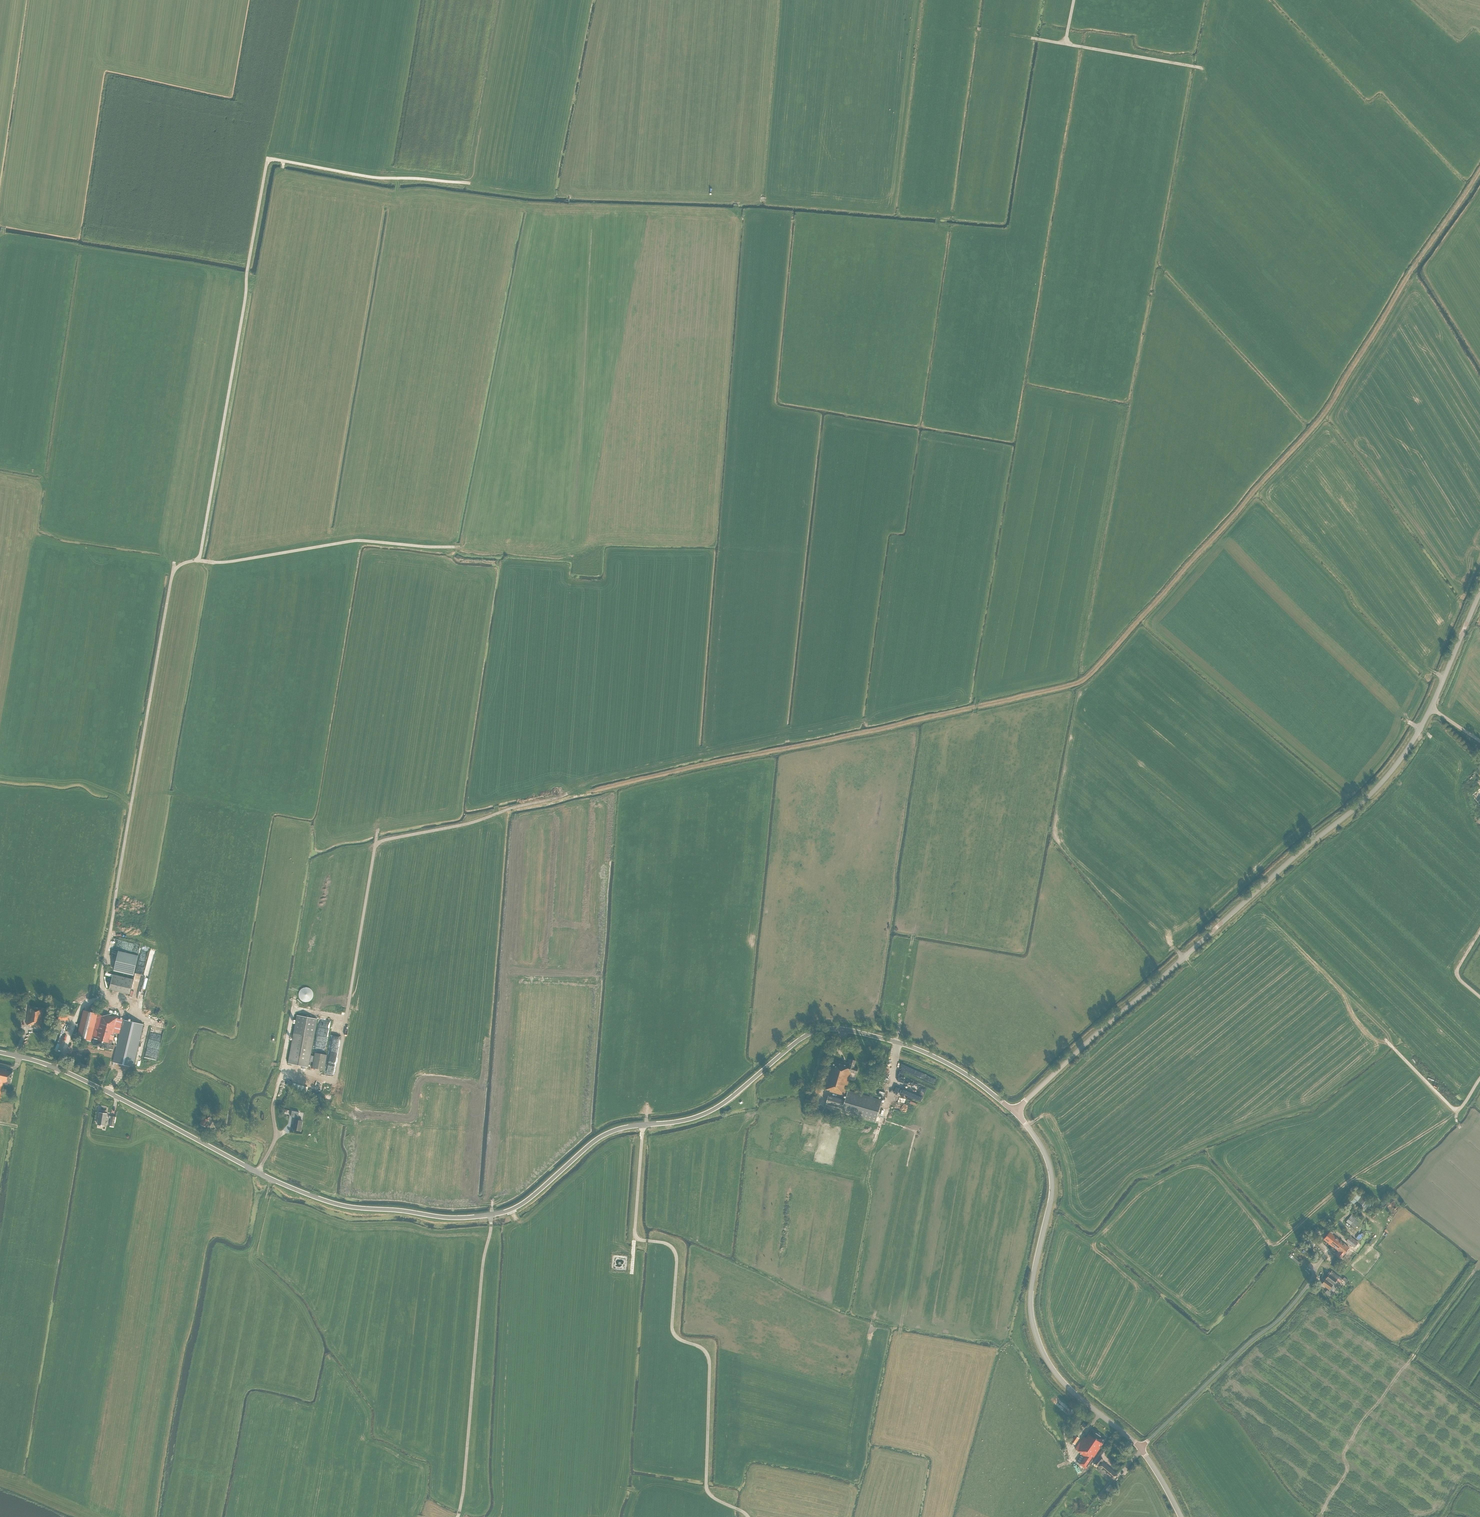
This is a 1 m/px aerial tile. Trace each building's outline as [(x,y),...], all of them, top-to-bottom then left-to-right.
[(116,939),(115,948),(139,952),(141,943),(116,939)] [(154,963),(157,950),(151,949),(148,961),(154,963)] [(134,975),(138,956),(118,951),(114,971),(134,975)] [(109,989),(129,994),(133,979),(113,974),(109,989)] [(307,987),(306,987),(305,987),(303,987),(302,988),(301,988),(300,989),(299,990),(299,992),(298,993),(298,994),(298,996),(299,997),(299,998),(300,999),(301,1000),(302,1001),(303,1002),(305,1002),(306,1002),(307,1002),(309,1002),(310,1001),(311,1000),(312,999),(313,998),(313,997),(314,996),(314,994),(314,993),(313,992),(313,990),(312,989),(311,988),(310,988),(309,987),(307,987)] [(44,1008),(29,1006),(26,1025),(30,1025),(30,1026),(41,1028),(44,1008)] [(113,1062),(133,1067),(143,1024),(118,1018),(106,1015),(105,1016),(99,1014),(97,1015),(98,1014),(83,1011),(77,1035),(73,1034),(72,1040),(76,1041),(77,1038),(91,1041),(92,1038),(94,1038),(93,1045),(99,1047),(99,1048),(103,1049),(104,1048),(113,1050),(114,1045),(111,1045),(114,1032),(120,1034),(113,1062)] [(296,1016),(288,1063),(308,1067),(317,1019),(296,1016)] [(327,1055),(315,1053),(312,1068),(324,1070),(327,1055)] [(844,1095),(846,1096),(841,1113),(876,1123),(882,1100),(848,1091),(847,1093),(845,1092),(851,1072),(857,1074),(858,1068),(854,1067),(856,1061),(851,1059),(849,1066),(833,1061),(832,1068),(830,1067),(824,1089),(830,1090),(829,1091),(844,1095)] [(3,1083),(4,1083),(5,1082),(10,1083),(13,1072),(6,1071),(7,1070),(0,1068),(0,1095),(3,1083)] [(827,1106),(836,1108),(839,1099),(830,1096),(827,1106)] [(299,1112),(292,1111),(291,1117),(295,1117),(295,1119),(294,1119),(292,1129),(300,1131),(302,1121),(297,1120),(299,1112)] [(97,1124),(105,1126),(107,1114),(99,1113),(97,1124)] [(210,1126),(214,1119),(208,1116),(206,1119),(203,1117),(200,1124),(205,1127),(206,1124),(210,1126)] [(1371,1202),(1362,1195),(1361,1196),(1354,1192),(1348,1200),(1353,1204),(1357,1201),(1362,1205),(1360,1208),(1364,1211),(1371,1202)] [(1357,1217),(1353,1213),(1348,1219),(1352,1223),(1356,1226),(1359,1222),(1355,1219),(1357,1217)] [(1311,1234),(1316,1238),(1320,1232),(1316,1229),(1311,1234)] [(1324,1239),(1329,1243),(1335,1236),(1332,1234),(1334,1232),(1332,1231),(1330,1232),(1324,1239)] [(1310,1241),(1314,1245),(1317,1241),(1313,1237),(1309,1234),(1307,1237),(1311,1240),(1310,1241)] [(1329,1243),(1337,1250),(1340,1246),(1337,1244),(1340,1240),(1335,1236),(1329,1243)] [(1358,1245),(1357,1245),(1359,1243),(1350,1236),(1345,1241),(1354,1248),(1354,1247),(1355,1248),(1358,1245)] [(1341,1258),(1344,1254),(1349,1247),(1340,1240),(1337,1244),(1340,1246),(1337,1250),(1339,1251),(1336,1254),(1337,1255),(1341,1258)] [(1332,1271),(1322,1284),(1330,1290),(1332,1289),(1334,1287),(1334,1285),(1333,1284),(1339,1277),(1332,1271)] [(1080,1454),(1082,1455),(1077,1462),(1086,1468),(1103,1443),(1102,1443),(1105,1439),(1100,1435),(1100,1434),(1098,1433),(1097,1433),(1092,1429),(1086,1438),(1084,1436),(1075,1449),(1081,1453),(1080,1454)] [(1071,1441),(1075,1444),(1079,1438),(1075,1435),(1071,1441)] [(1103,1449),(1097,1455),(1100,1457),(1095,1463),(1098,1466),(1113,1480),(1117,1475),(1102,1461),(1103,1460),(1100,1457),(1105,1450),(1103,1449)] [(1099,1497),(1102,1500),(1116,1482),(1113,1480),(1099,1497)]
